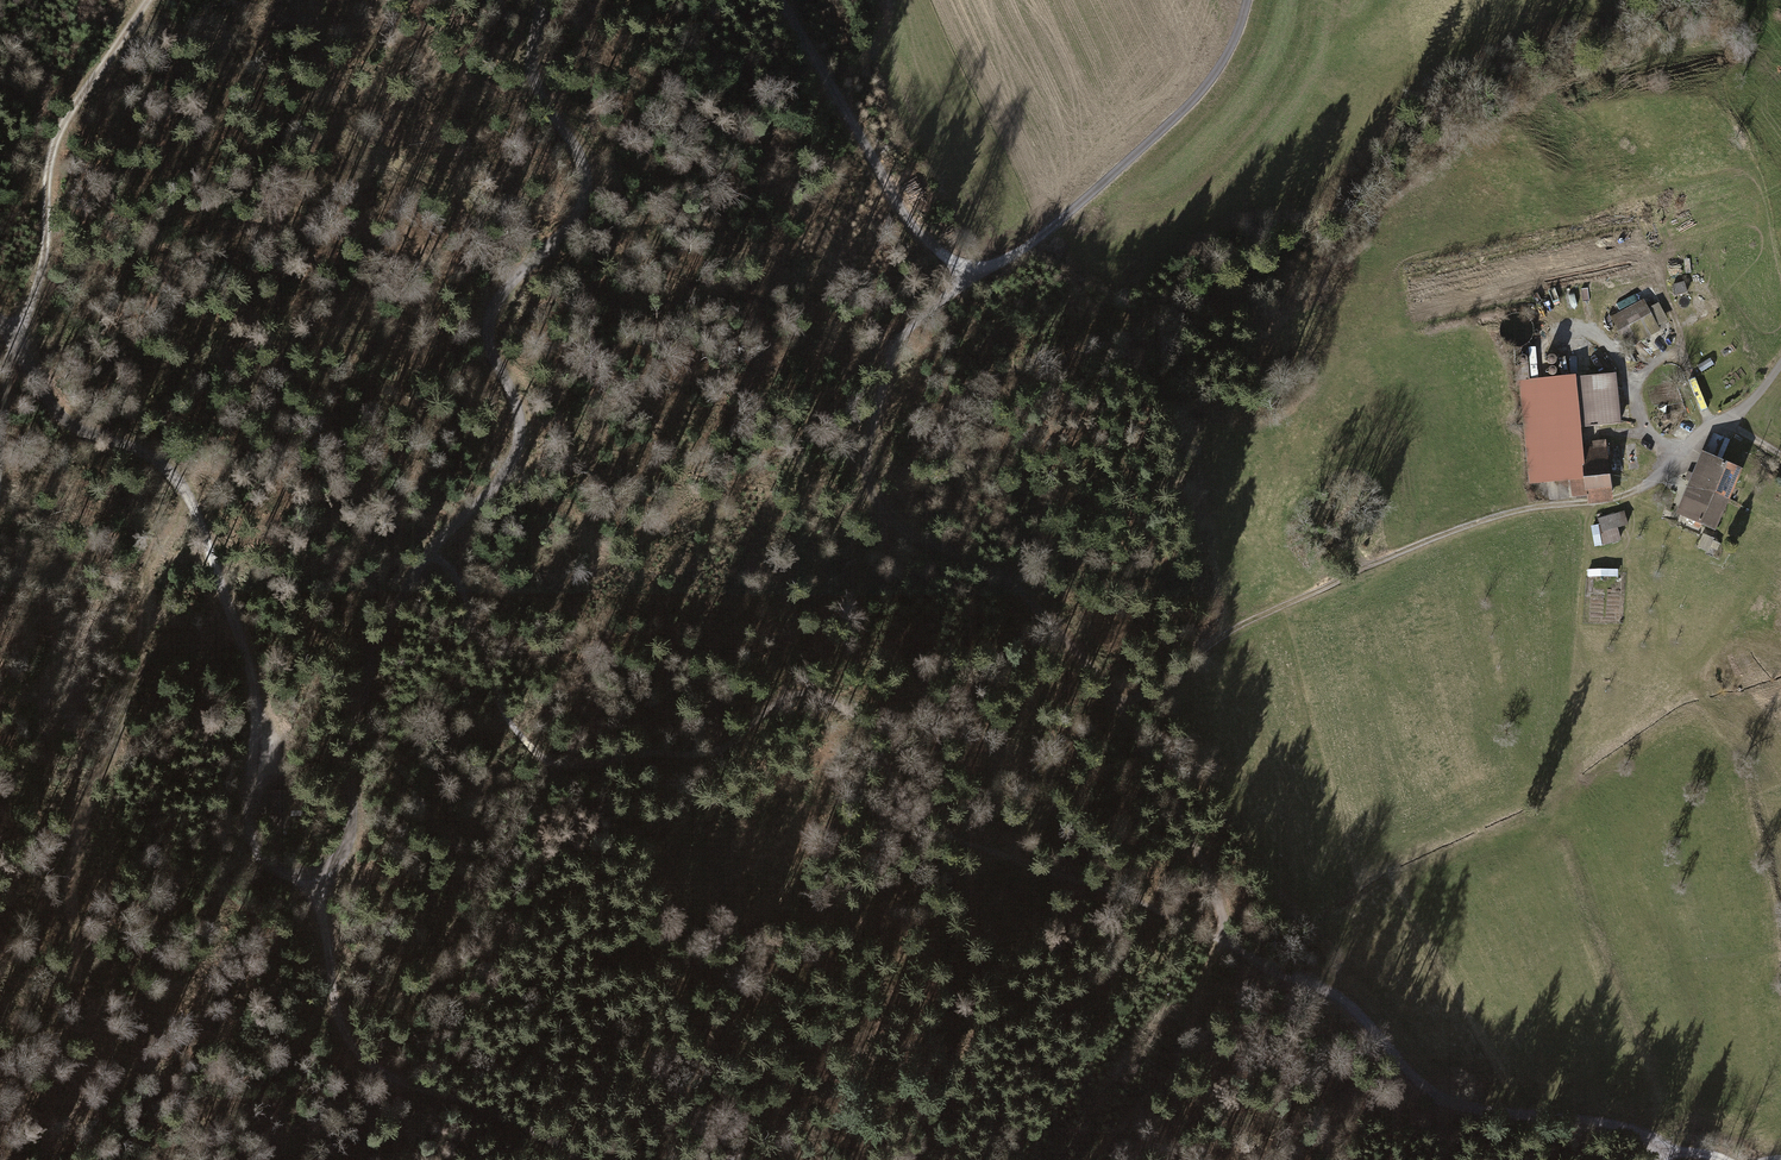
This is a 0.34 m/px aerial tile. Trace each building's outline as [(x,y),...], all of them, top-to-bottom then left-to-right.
[(1685,281),(1672,285),(1676,297),(1688,293),(1685,281)] [(1644,300),(1612,317),(1629,349),(1662,331),(1644,300)] [(1526,364),(1527,362),(1528,361),(1528,359),(1528,358),(1527,356),(1525,355),(1523,355),(1522,355),(1520,355),(1519,357),(1518,358),(1518,360),(1518,362),(1519,363),(1520,364),(1521,365),(1523,365),(1525,364),(1526,364)] [(1555,365),(1556,364),(1557,363),(1557,361),(1557,359),(1556,358),(1554,357),(1553,356),(1551,356),(1549,357),(1548,358),(1547,360),(1547,362),(1547,363),(1548,365),(1549,366),(1551,366),(1552,367),(1554,366),(1555,365)] [(1530,365),(1514,366),(1516,388),(1520,387),(1529,484),(1570,481),(1572,498),(1587,497),(1588,502),(1589,505),(1614,502),(1614,498),(1607,447),(1583,449),(1581,428),(1621,424),(1617,374),(1577,378),(1577,375),(1531,379),(1530,365)] [(1556,376),(1557,375),(1558,373),(1558,371),(1557,370),(1556,368),(1555,367),(1553,367),(1552,367),(1550,367),(1549,369),(1548,370),(1548,372),(1548,374),(1549,375),(1550,376),(1551,377),(1553,377),(1555,377),(1556,376)] [(1689,483),(1731,501),(1744,470),(1703,452),(1689,483)] [(1731,501),(1689,483),(1675,514),(1696,523),(1694,527),(1700,529),(1701,527),(1716,533),(1731,501)] [(1624,511),(1598,519),(1600,525),(1591,526),(1595,547),(1603,546),(1622,541),(1618,528),(1629,526),(1624,511)] [(1715,539),(1704,534),(1698,547),(1709,552),(1715,539)]
